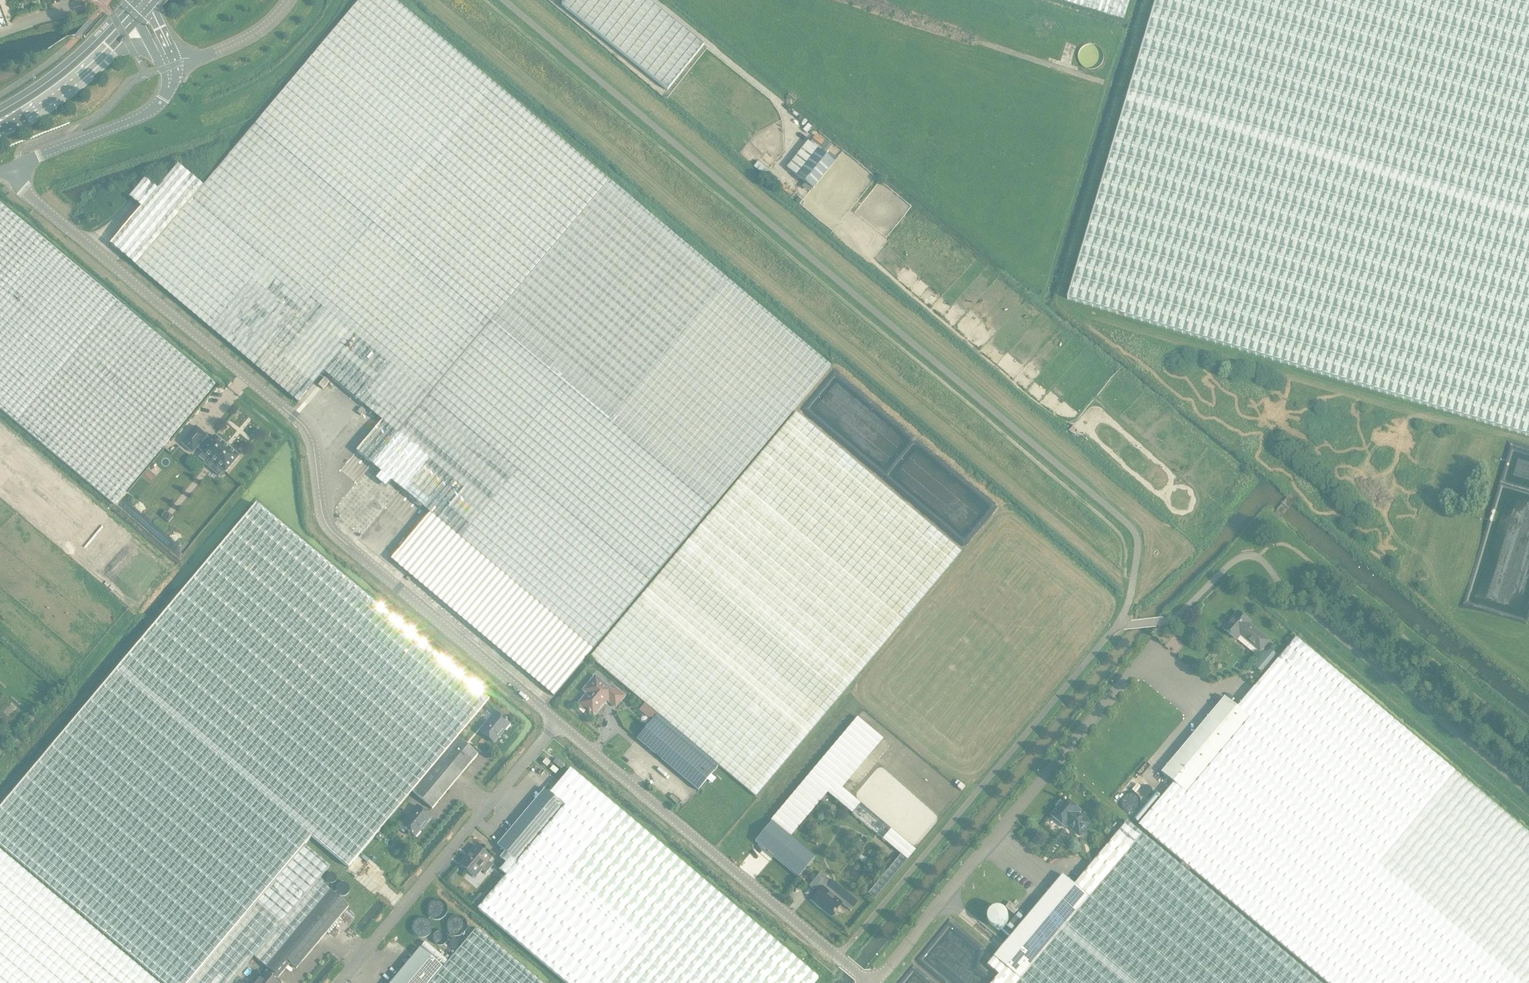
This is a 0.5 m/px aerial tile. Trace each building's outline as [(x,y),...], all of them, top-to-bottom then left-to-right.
[(711,508),(830,367),(609,181),(393,0),(360,0),(204,186),(178,165),(158,189),(145,179),(129,198),(142,208),(111,245),(298,403),(323,372),(382,421),(356,452),(430,514),(391,560),(553,696),(592,650),(711,508)] [(648,0),(566,0),(561,5),(667,90),(704,45),(648,0)] [(1124,20),(1130,0),(1057,0),(1124,20)] [(1067,299),(1528,436),(1528,0),(1156,0),(1067,299)] [(835,162),(833,161),(835,158),(827,151),(832,145),(826,141),(825,143),(815,135),(810,142),(809,141),(787,167),(814,188),(835,162)] [(114,505),(215,385),(0,203),(0,409),(114,505)] [(323,390),(330,382),(325,378),(318,386),(323,390)] [(657,715),(718,767),(719,766),(755,797),(962,552),(796,412),(713,510),(590,658),(657,715)] [(239,456),(215,436),(211,440),(206,437),(207,436),(196,426),(181,443),(193,453),(197,447),(202,451),(201,452),(216,465),(212,470),(219,476),(223,471),(225,472),(239,456)] [(33,871),(166,982),(188,982),(304,846),(311,837),(349,869),(412,794),(459,739),(489,702),(253,503),(146,631),(0,804),(0,843),(33,871)] [(790,837),(822,799),(827,793),(900,855),(868,894),(874,899),(1055,684),(939,585),(753,806),(772,822),(773,823),(790,837)] [(1223,630),(1235,641),(1239,635),(1244,639),(1247,639),(1255,646),(1256,649),(1260,652),(1268,642),(1248,625),(1249,623),(1237,613),(1223,630)] [(1237,709),(1251,720),(1188,795),(1174,784),(1139,826),(1326,982),(1528,982),(1528,835),(1295,639),(1237,709)] [(1270,649),(1255,667),(1263,673),(1277,655),(1270,649)] [(616,708),(625,698),(615,689),(613,692),(596,678),(585,692),(588,695),(580,705),(593,716),(607,700),(616,708)] [(1174,784),(1188,795),(1251,720),(1237,709),(1224,698),(1161,773),(1174,784)] [(644,704),(639,710),(651,721),(656,714),(644,704)] [(504,733),(510,726),(497,714),(480,733),(493,743),(502,732),(504,733)] [(697,792),(718,767),(657,715),(637,741),(697,792)] [(479,756),(459,739),(412,794),(432,811),(479,756)] [(561,769),(565,765),(557,759),(553,763),(561,769)] [(565,982),(814,982),(818,979),(570,770),(549,794),(565,808),(518,864),(505,852),(499,858),(506,863),(499,871),(505,876),(477,909),(565,982)] [(1135,773),(1123,786),(1129,791),(1141,778),(1135,773)] [(565,808),(549,794),(544,790),(498,846),(505,852),(518,864),(565,808)] [(1080,812),(1065,799),(1063,802),(1060,801),(1056,806),(1057,809),(1051,816),(1066,829),(1068,826),(1073,831),(1079,837),(1090,823),(1079,814),(1080,812)] [(422,829),(430,818),(417,807),(401,826),(415,838),(423,830),(422,829)] [(815,858),(790,837),(773,823),(772,822),(755,842),(798,878),(815,858)] [(1074,886),(1090,899),(1022,981),(994,958),(988,966),(999,975),(993,982),(1317,982),(1127,823),(1074,886)] [(489,874),(496,865),(491,861),(493,858),(478,845),(462,864),(478,877),(484,870),(489,874)] [(188,982),(232,982),(254,956),(266,967),(267,968),(331,892),(331,891),(319,880),(330,867),(304,846),(188,982)] [(0,851),(0,982),(157,982),(0,851)] [(860,854),(858,857),(867,865),(870,862),(860,854)] [(830,917),(841,904),(850,911),(857,903),(820,872),(809,886),(816,892),(817,890),(819,893),(812,901),(830,917)] [(994,958),(1022,981),(1090,899),(1074,886),(1063,876),(994,958)] [(265,976),(269,979),(273,975),(278,979),(290,964),(296,969),(349,907),(331,892),(267,968),(266,968),(269,971),(265,976)] [(442,969),(443,970),(432,982),(540,982),(476,929),(442,969)] [(442,969),(419,950),(392,982),(432,982),(443,970),(442,969)]
